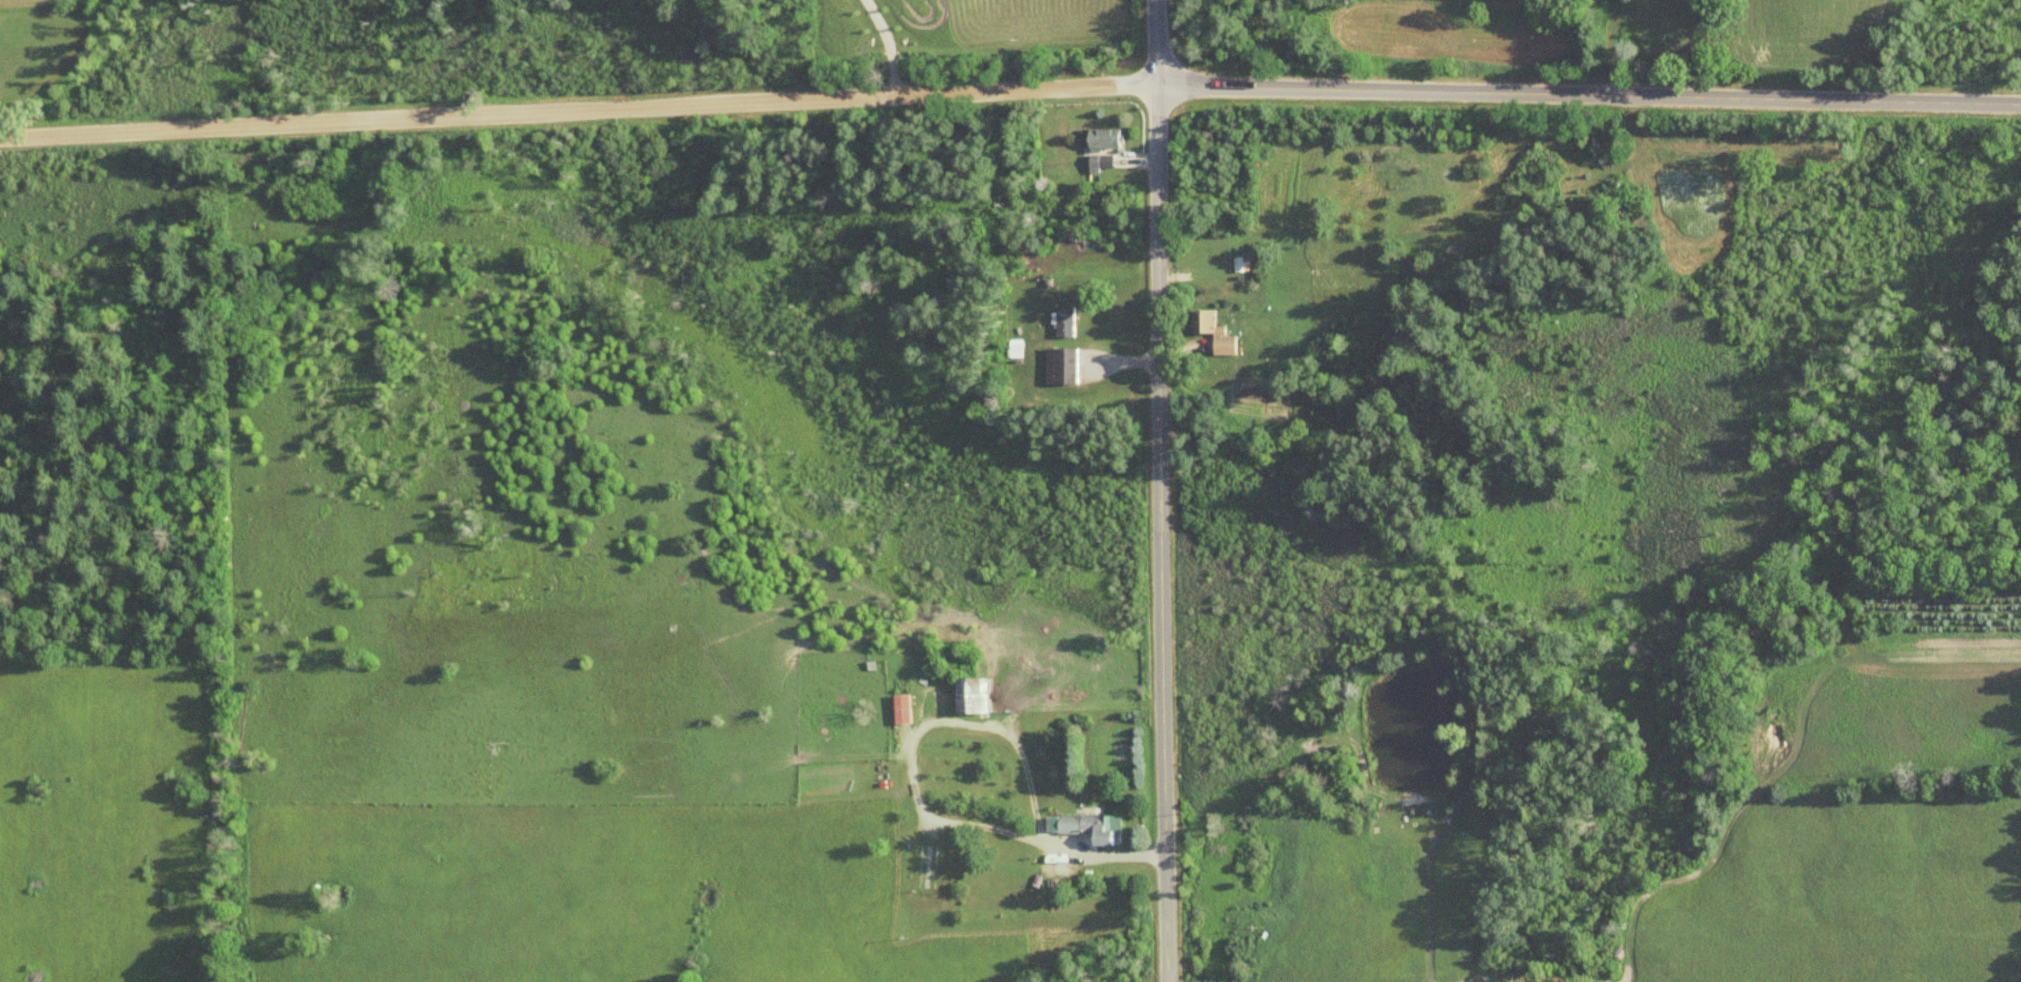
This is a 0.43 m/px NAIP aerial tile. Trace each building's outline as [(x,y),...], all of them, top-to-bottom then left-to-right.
[(1083,149),(1128,149),(1128,129),(1083,129),(1083,149)] [(1114,155),(1089,155),(1089,173),(1103,173),(1103,169),(1114,169),(1114,155)] [(1234,258),(1235,273),(1249,272),(1248,256),(1234,258)] [(1056,339),(1076,339),(1076,308),(1056,308),(1056,339)] [(1229,337),(1229,326),(1220,326),(1220,311),(1204,311),(1204,335),(1216,335),(1216,356),(1240,356),(1241,337),(1229,337)] [(965,677),(965,713),(996,713),(996,677),(965,677)] [(898,723),(915,723),(915,694),(898,694),(898,723)] [(1095,844),(1124,844),(1124,815),(1046,815),(1046,832),(1095,832),(1095,844)]
